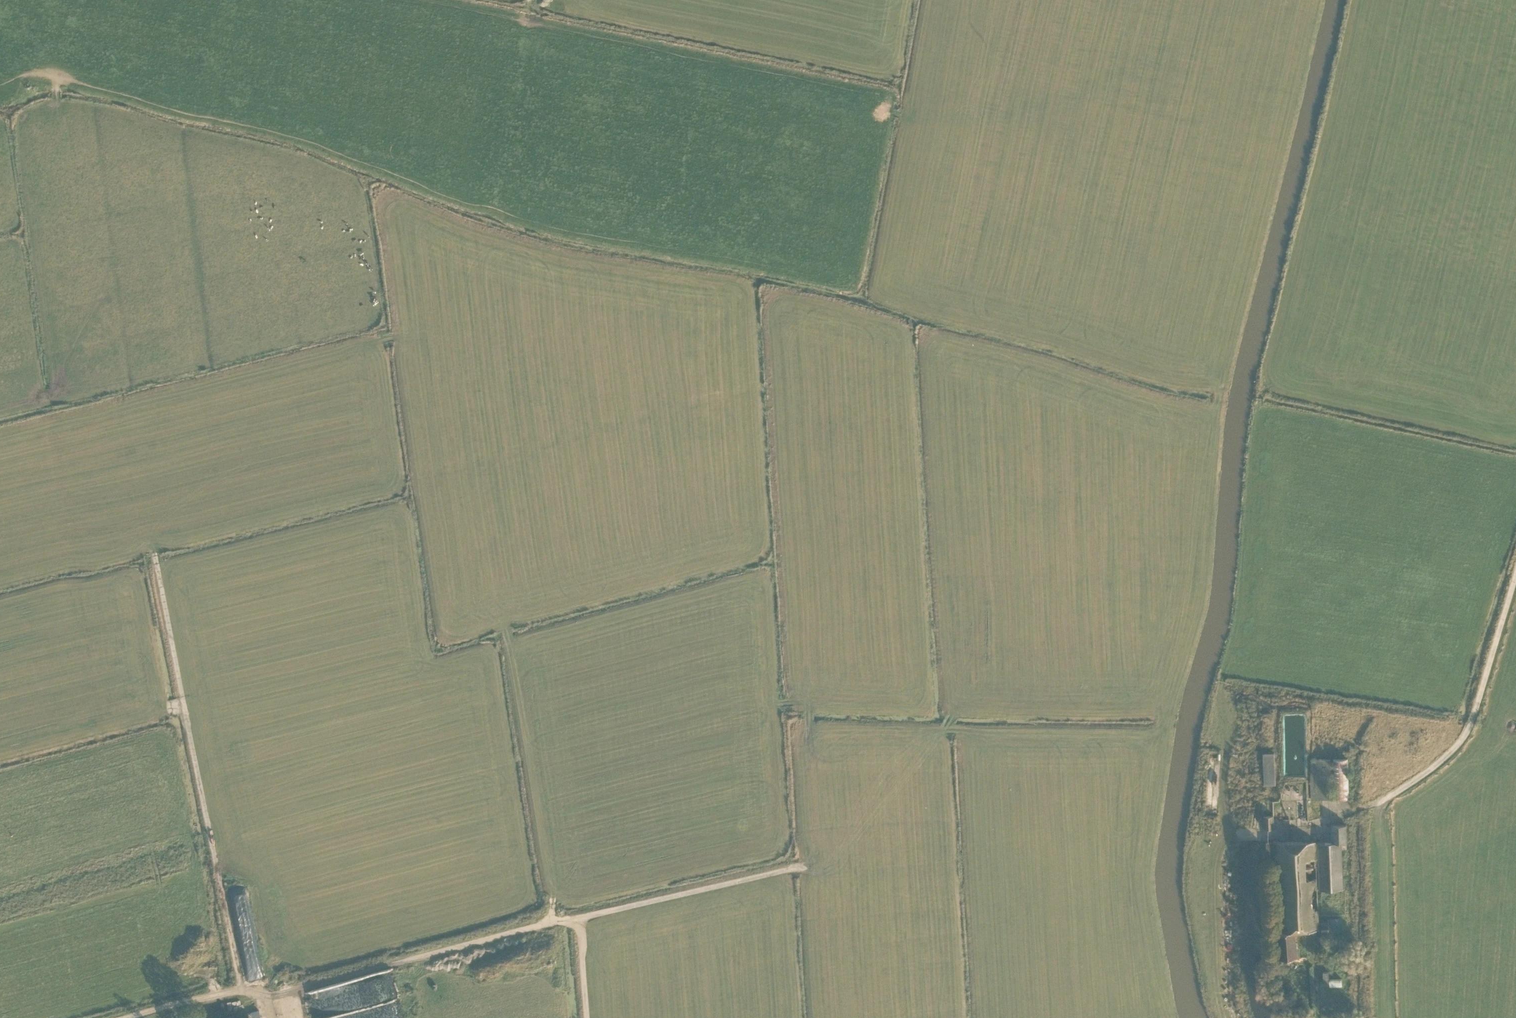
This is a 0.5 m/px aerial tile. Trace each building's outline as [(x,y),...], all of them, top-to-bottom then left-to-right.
[(1264,752),(1265,783),(1277,783),(1276,751),(1264,752)] [(1332,757),(1312,757),(1312,797),(1331,797),(1332,757)] [(1332,758),(1333,800),(1348,800),(1347,757),(1332,758)] [(1275,826),(1275,814),(1264,814),(1265,827),(1275,826)] [(1346,847),(1345,824),(1330,824),(1331,842),(1318,842),(1320,889),(1343,888),(1341,847),(1346,847)] [(1341,917),(1322,917),(1323,930),(1342,930),(1341,917)] [(1297,956),(1295,930),(1278,932),(1280,959),(1297,956)] [(315,993),(303,996),(304,1002),(317,998),(315,993)] [(333,1017),(341,1017),(360,1015),(361,1017),(406,1017),(402,998),(331,1010),(333,1017)] [(270,1006),(261,1008),(263,1017),(272,1017),(270,1006)]
